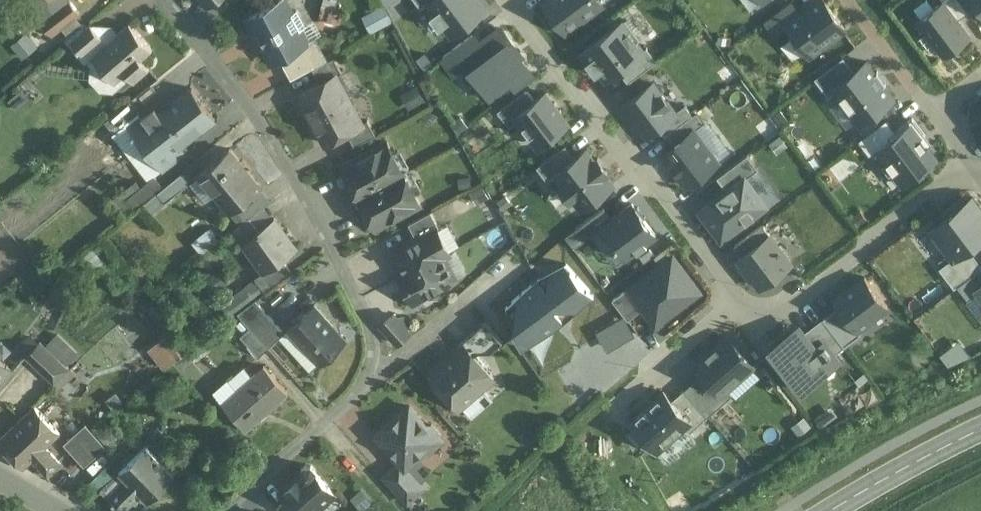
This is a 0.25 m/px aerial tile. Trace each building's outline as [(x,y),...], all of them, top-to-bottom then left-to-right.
[(41,21),(50,34),(79,12),(70,0),(68,0),(41,21)] [(249,17),(273,61),(280,58),(303,45),(307,43),(306,42),(299,29),(306,25),(297,10),(291,13),(284,0),(281,0),(249,17)] [(452,47),(493,17),(481,0),(418,0),(452,47)] [(564,28),(605,0),(546,0),(564,28)] [(783,19),(810,54),(847,25),(827,0),(808,0),(783,19)] [(969,13),(959,0),(942,0),(943,2),(916,22),(944,60),(972,40),(958,21),(969,13)] [(969,13),(980,5),(980,0),(959,0),(969,13)] [(619,19),(581,46),(609,84),(623,74),(629,83),(653,66),(619,19)] [(103,45),(92,55),(93,56),(114,82),(126,72),(134,81),(149,68),(141,59),(152,49),(129,22),(103,45)] [(87,27),(83,23),(65,39),(85,63),(93,56),(92,55),(103,45),(98,40),(102,36),(91,23),(87,27)] [(500,29),(460,57),(493,103),(533,75),(500,29)] [(326,60),(314,38),(306,42),(307,43),(303,45),(314,67),(326,60)] [(303,45),(280,58),(291,79),(314,67),(303,45)] [(832,89),(859,127),(904,95),(871,50),(852,64),(845,55),(816,76),(828,92),(832,89)] [(334,57),(313,69),(320,83),(336,74),(337,75),(342,72),(334,57)] [(320,83),(299,94),(312,119),(350,99),(337,75),(336,74),(320,83)] [(654,81),(625,100),(646,131),(661,121),(670,133),(673,131),(697,115),(687,100),(673,109),(654,81)] [(159,113),(155,107),(129,127),(146,148),(204,103),(192,87),(159,113)] [(572,123),(550,90),(536,100),(528,87),(499,106),(509,121),(518,115),(539,145),(572,123)] [(350,99),(312,119),(326,143),(347,132),(363,124),(362,123),(350,99)] [(130,101),(96,128),(105,139),(139,112),(130,101)] [(204,103),(146,148),(162,169),(186,151),(181,145),(216,117),(204,103)] [(710,127),(700,113),(697,115),(673,131),(680,141),(659,155),(681,187),(722,159),(704,131),(710,127)] [(886,118),(860,139),(870,152),(878,146),(906,182),(941,155),(911,117),(895,130),(886,118)] [(363,124),(347,132),(354,146),(376,135),(368,120),(362,123),(363,124)] [(387,142),(341,167),(358,198),(404,173),(387,142)] [(583,207),(616,184),(588,145),(573,157),(565,146),(537,165),(547,180),(558,172),(583,207)] [(230,148),(199,173),(230,212),(261,187),(230,148)] [(90,180),(111,170),(101,151),(81,161),(90,180)] [(746,153),(714,175),(720,185),(689,206),(712,238),(766,202),(745,172),(755,165),(746,153)] [(189,183),(181,173),(164,187),(158,192),(166,202),(189,183)] [(404,173),(358,198),(374,228),(420,204),(404,173)] [(164,187),(155,176),(140,188),(115,208),(124,219),(158,192),(164,187)] [(134,180),(109,201),(115,208),(140,188),(134,180)] [(926,224),(951,258),(942,265),(957,285),(980,267),(980,259),(970,243),(980,235),(980,205),(972,192),(926,224)] [(618,217),(609,205),(582,226),(593,240),(610,227),(635,258),(662,237),(636,203),(618,217)] [(250,216),(259,229),(275,218),(265,205),(250,216)] [(431,212),(409,224),(417,239),(437,229),(440,228),(431,212)] [(250,216),(231,231),(242,246),(244,245),(243,244),(260,232),(258,229),(259,229),(250,216)] [(259,229),(258,229),(260,232),(243,244),(244,245),(263,272),(282,259),(296,248),(275,218),(259,229)] [(765,223),(738,245),(745,254),(740,258),(763,288),(796,262),(765,223)] [(417,239),(395,251),(407,274),(442,256),(443,256),(450,253),(437,229),(417,239)] [(207,230),(191,243),(199,253),(215,240),(207,230)] [(706,291),(676,251),(616,295),(632,317),(643,309),(657,328),(706,291)] [(442,256),(407,274),(400,278),(412,302),(424,295),(437,299),(441,287),(455,279),(443,256),(442,256)] [(282,259),(263,272),(255,277),(256,279),(265,292),(292,272),(282,259)] [(518,298),(513,328),(521,349),(557,330),(594,296),(566,264),(541,278),(518,298)] [(957,285),(966,297),(974,291),(980,300),(980,267),(957,285)] [(895,318),(864,277),(831,303),(835,309),(824,317),(845,345),(856,336),(862,343),(895,318)] [(53,278),(44,302),(63,309),(72,284),(53,278)] [(256,279),(224,304),(233,316),(238,312),(238,313),(256,299),(265,292),(256,279)] [(285,332),(256,299),(238,313),(269,347),(285,332)] [(346,341),(315,305),(289,328),(320,364),(346,341)] [(227,316),(222,310),(214,317),(220,322),(227,316)] [(797,312),(759,341),(800,394),(842,363),(834,353),(845,345),(824,317),(809,328),(797,312)] [(396,318),(393,315),(381,325),(398,344),(410,334),(407,330),(407,319),(396,318)] [(485,322),(459,344),(462,348),(466,345),(475,355),(479,352),(491,352),(503,342),(485,322)] [(269,347),(250,327),(240,335),(259,356),(269,347)] [(183,351),(168,330),(148,344),(163,365),(183,351)] [(77,354),(57,335),(46,346),(66,365),(77,354)] [(46,346),(40,341),(25,356),(54,384),(70,369),(66,365),(46,346)] [(697,382),(686,391),(707,416),(718,407),(715,404),(752,373),(727,343),(690,374),(697,382)] [(462,348),(430,376),(458,409),(494,377),(475,355),(466,345),(462,348)] [(13,370),(0,360),(0,385),(13,370)] [(265,365),(223,401),(247,429),(288,391),(265,365)] [(664,388),(627,420),(654,453),(689,424),(693,428),(707,416),(686,391),(674,401),(664,388)] [(410,406),(376,435),(400,462),(405,468),(406,467),(424,452),(429,452),(441,442),(441,437),(431,425),(426,425),(410,406)] [(0,440),(0,444),(24,469),(32,461),(47,477),(60,465),(45,449),(60,435),(34,408),(0,440)] [(106,447),(86,425),(68,442),(87,463),(106,447)] [(146,446),(119,472),(127,480),(122,484),(107,498),(119,510),(123,510),(141,494),(148,501),(174,476),(146,446)] [(400,462),(384,475),(408,503),(424,488),(406,467),(405,468),(400,462)] [(306,465),(302,468),(301,474),(281,492),(287,498),(298,510),(314,510),(334,493),(315,471),(315,469),(311,465),(306,465)] [(122,484),(105,467),(87,486),(97,496),(101,492),(107,498),(122,484)] [(287,498),(278,506),(282,510),(298,510),(287,498)]
